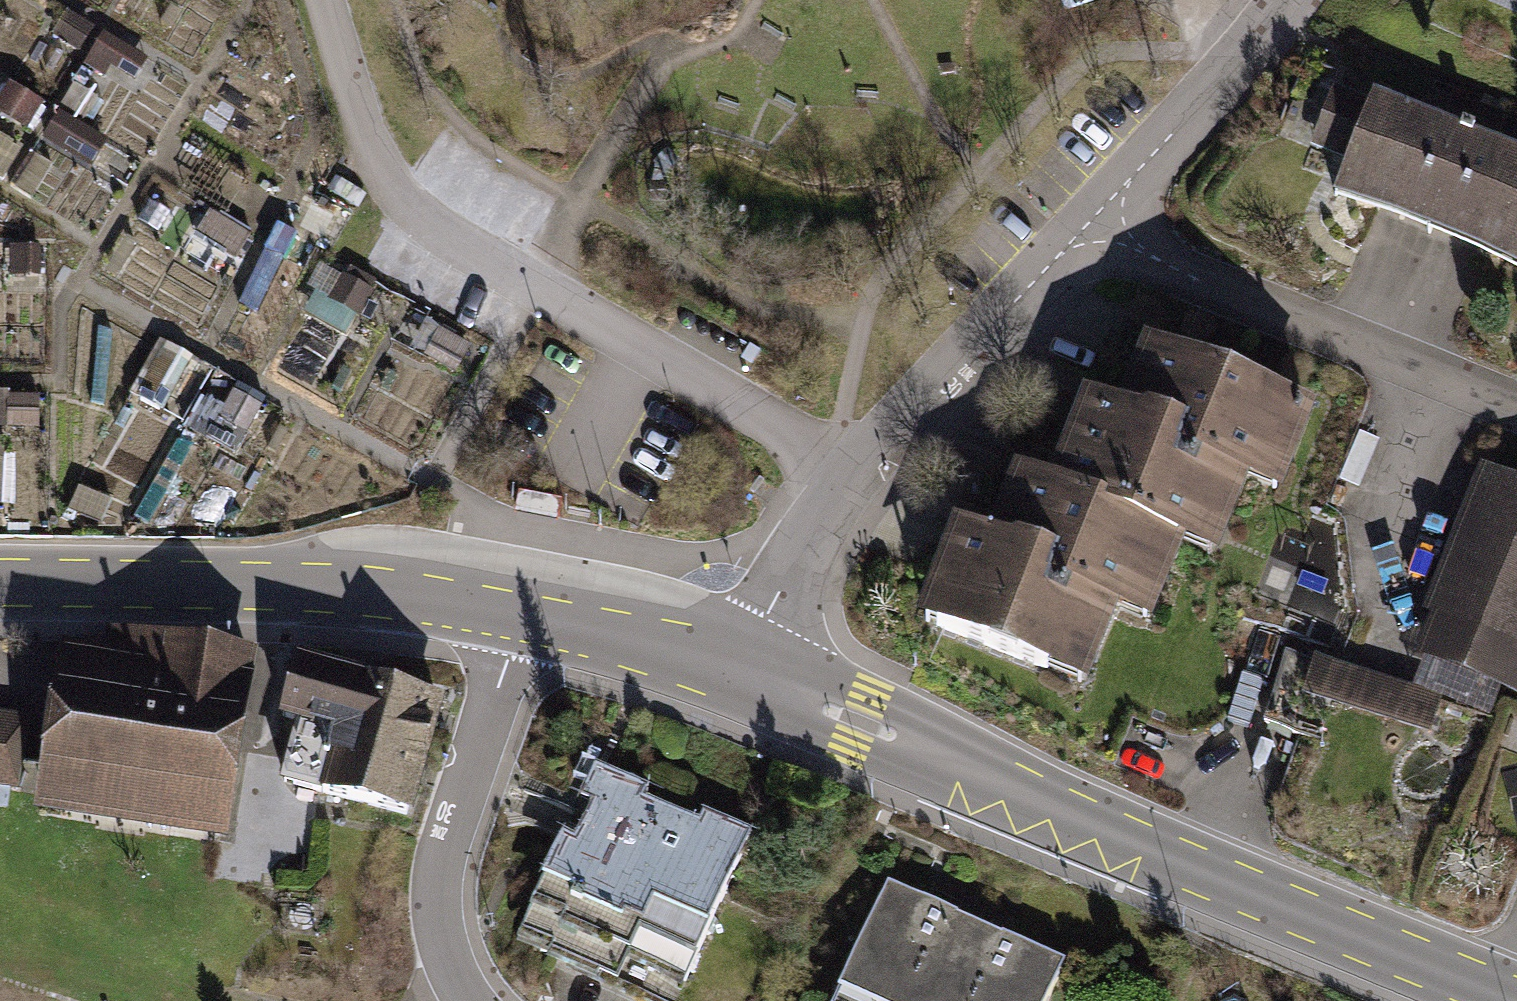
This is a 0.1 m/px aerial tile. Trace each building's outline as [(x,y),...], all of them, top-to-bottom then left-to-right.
[(1430,223),(1468,120),(1374,86),(1334,187),(1430,223)] [(1430,223),(1516,260),(1516,141),(1468,120),(1430,223)] [(189,250),(229,274),(257,227),(218,203),(189,250)] [(273,248),(247,296),(264,305),(290,257),(273,248)] [(953,510),(916,611),(1085,677),(1118,599),(1152,616),(1183,532),(1218,549),(1247,467),(1282,484),(1319,399),(1142,327),(1118,392),(1082,380),(1048,465),(1013,456),(990,521),(953,510)] [(163,342),(141,389),(164,400),(186,353),(163,342)] [(42,422),(44,394),(0,392),(0,420),(42,422)] [(15,501),(16,430),(0,430),(0,501),(15,501)] [(1370,511),(1388,440),(1364,434),(1346,505),(1370,511)] [(1482,460),(1414,654),(1516,695),(1516,475),(1482,460)] [(1314,564),(1292,598),(1339,628),(1361,594),(1314,564)] [(264,656),(109,631),(105,653),(64,647),(40,816),(234,848),(264,656)] [(1440,697),(1315,653),(1302,693),(1431,732),(1440,697)] [(457,693),(301,655),(282,723),(303,727),(286,786),(418,825),(457,693)] [(0,718),(0,789),(19,792),(31,724),(0,718)] [(593,761),(580,790),(596,797),(576,836),(562,829),(516,935),(659,1000),(676,1000),(751,831),(593,761)] [(881,884),(830,1000),(1042,1000),(1060,958),(881,884)]
